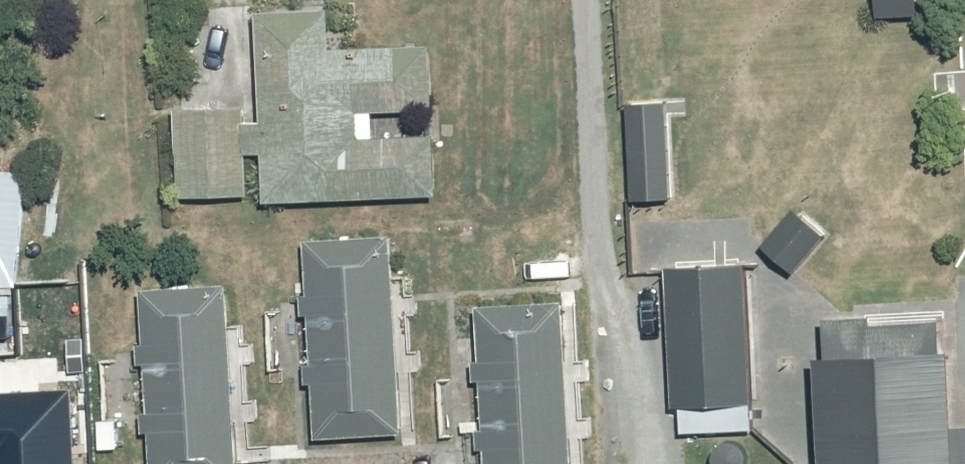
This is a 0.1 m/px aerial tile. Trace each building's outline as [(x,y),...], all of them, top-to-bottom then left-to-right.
[(887,23),(929,20),(928,0),(886,0),(887,23)] [(267,204),(439,198),(436,136),(374,139),(371,114),(435,110),(432,48),(332,51),(330,13),(261,18),(265,123),(246,124),(248,156),(266,156),(267,204)] [(670,102),(628,105),(636,205),(678,202),(670,102)] [(245,110),(176,113),(180,198),(250,195),(248,156),(246,124),(245,110)] [(14,288),(27,174),(0,170),(0,288),(14,288)] [(802,211),(770,246),(799,273),(831,237),(802,211)] [(391,241),(307,245),(316,438),(400,433),(391,241)] [(713,269),(671,270),(678,408),(759,406),(752,267),(722,269),(713,269)] [(144,299),(151,463),(238,463),(230,295),(144,299)] [(475,315),(482,463),(579,463),(571,311),(475,315)] [(833,321),(836,360),(828,360),(835,463),(964,463),(964,400),(962,352),(951,353),(949,323),(880,327),(880,317),(833,321)] [(0,395),(0,463),(89,463),(83,389),(0,395)]
